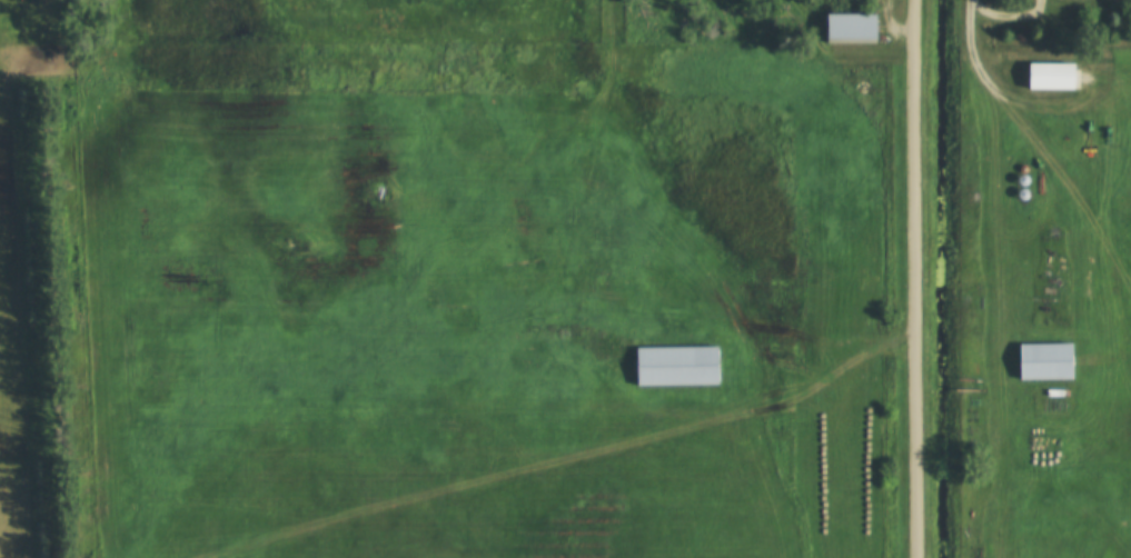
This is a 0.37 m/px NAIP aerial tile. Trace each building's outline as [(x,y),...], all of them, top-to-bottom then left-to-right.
[(877,42),(876,14),(824,14),(824,43),(877,42)] [(1073,88),(1073,63),(1025,64),(1025,89),(1073,88)] [(1071,378),(1071,342),(1018,343),(1018,379),(1071,378)] [(720,383),(718,347),(639,348),(639,385),(720,383)]
